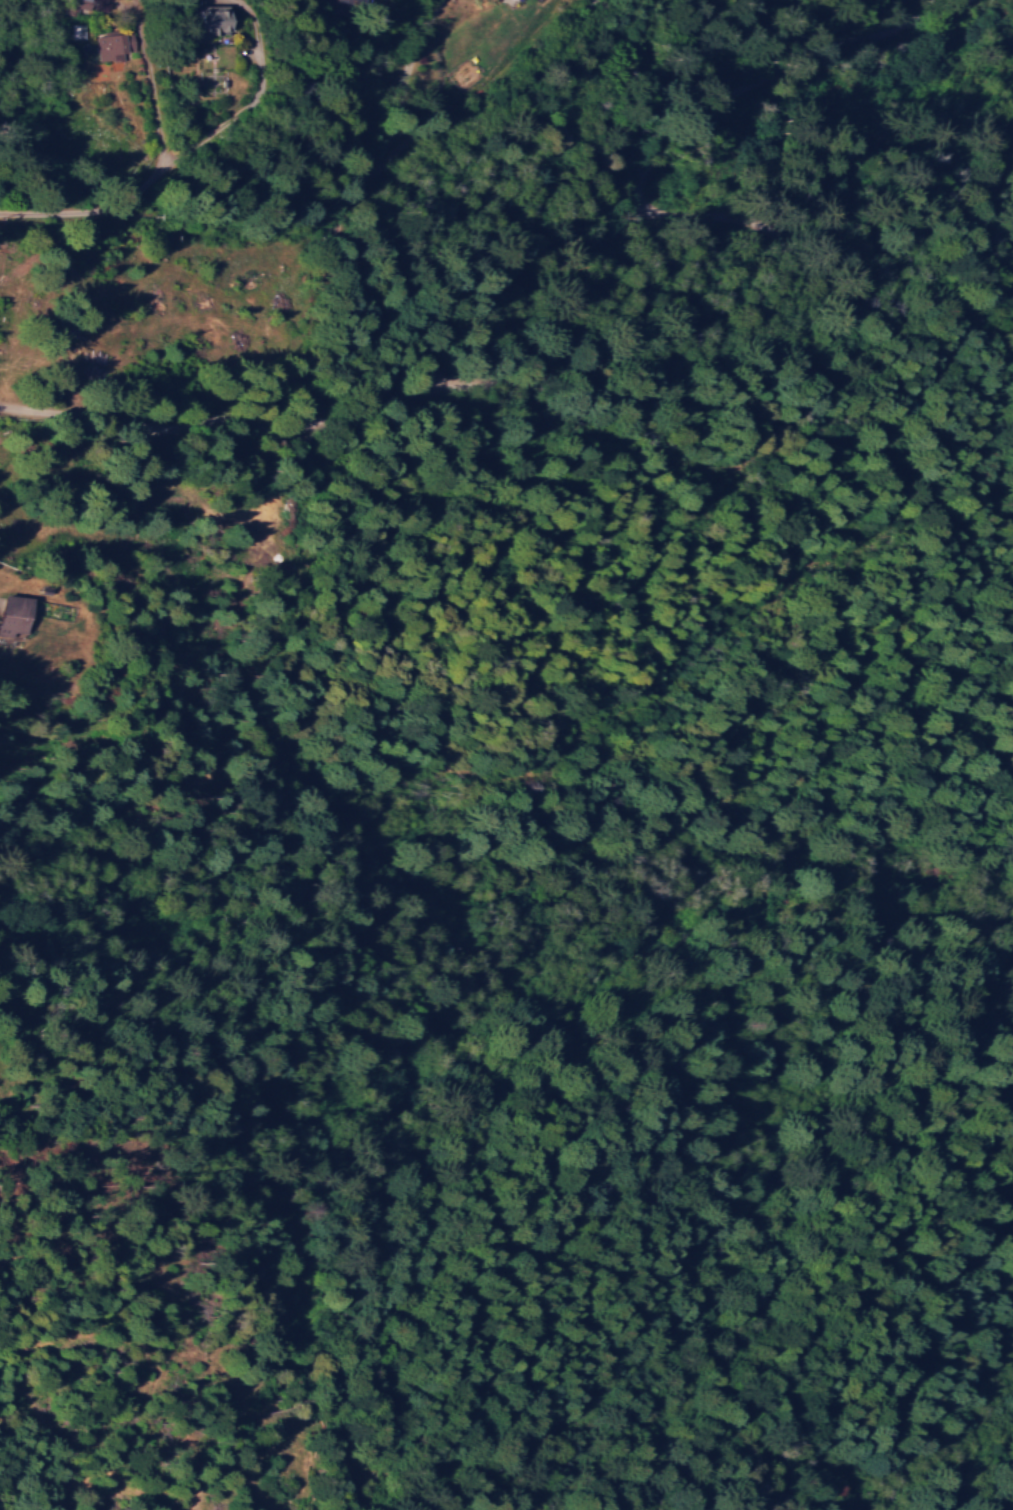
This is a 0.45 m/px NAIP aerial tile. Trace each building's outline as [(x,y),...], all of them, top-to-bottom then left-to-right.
[(137,51),(132,28),(93,37),(98,59),(137,51)] [(36,598),(8,594),(4,632),(31,636),(36,598)]
